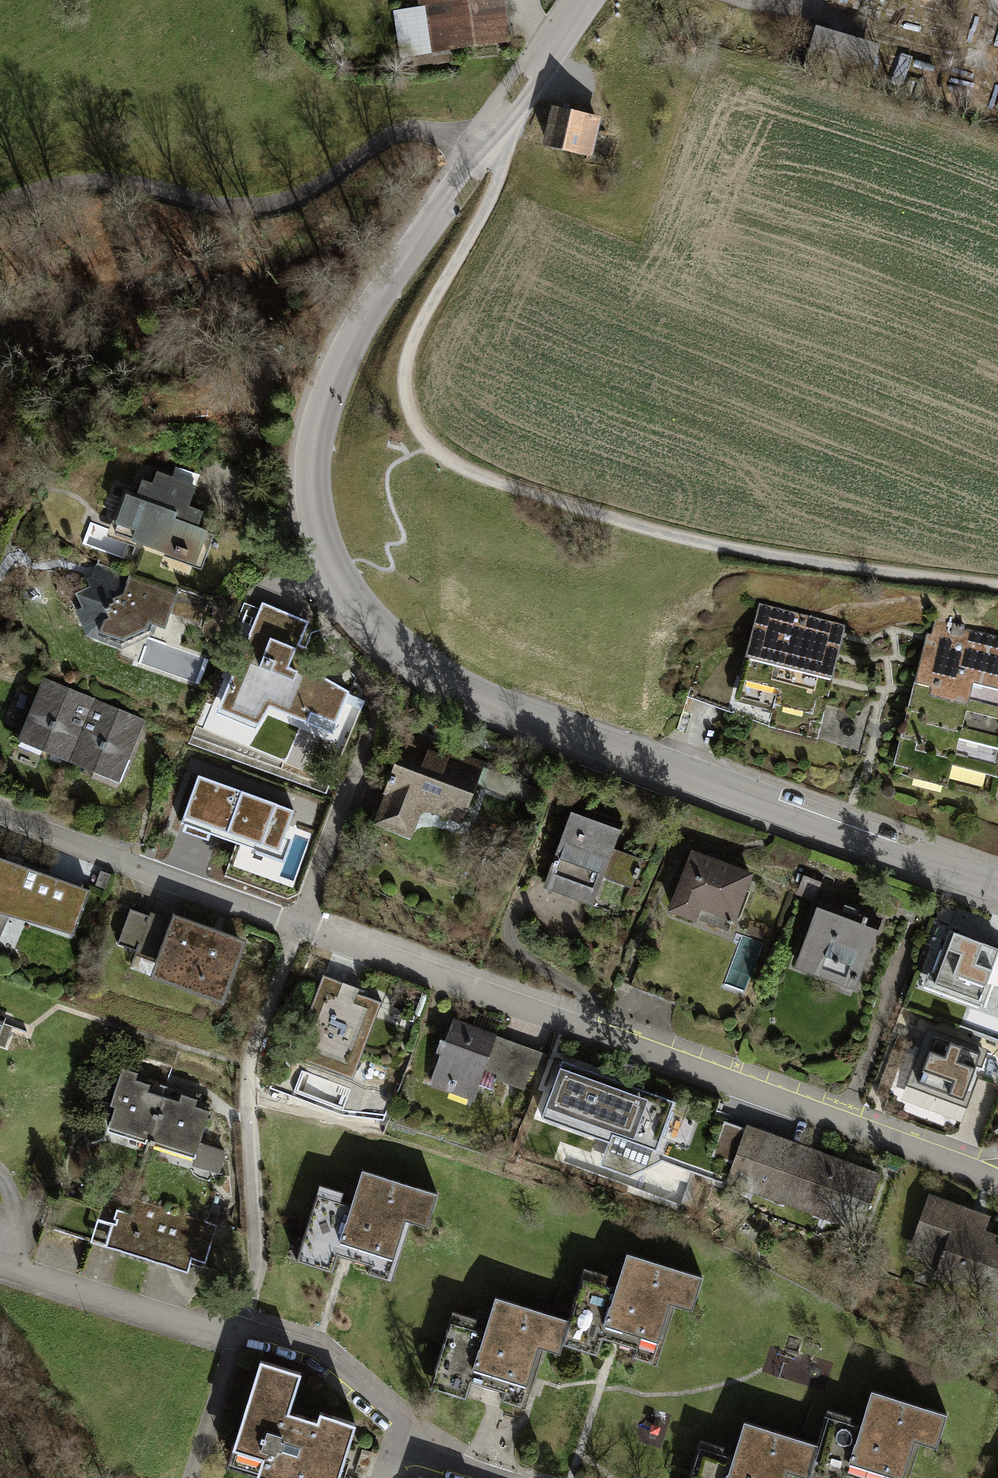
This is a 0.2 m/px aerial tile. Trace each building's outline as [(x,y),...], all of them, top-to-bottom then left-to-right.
[(418,1),(419,8),(394,11),(401,59),(507,45),(501,0),(427,0),(418,1)] [(880,45),(814,27),(804,62),(870,81),(880,45)] [(603,116),(554,103),(544,144),(593,156),(603,116)] [(149,489),(137,485),(115,504),(104,537),(199,571),(211,540),(197,535),(202,518),(188,514),(199,480),(173,470),(168,480),(156,475),(149,489)] [(177,595),(97,568),(76,596),(76,613),(87,637),(120,648),(164,628),(177,595)] [(756,638),(836,663),(845,634),(764,610),(756,638)] [(302,641),(258,623),(220,715),(256,730),(269,699),(313,718),(329,681),(291,665),(302,641)] [(997,677),(997,641),(937,627),(929,662),(997,677)] [(756,638),(746,673),(826,698),(836,663),(756,638)] [(929,662),(921,698),(997,715),(997,677),(929,662)] [(817,726),(826,698),(746,673),(737,703),(817,726)] [(68,764),(92,702),(39,681),(16,745),(68,764)] [(921,698),(912,733),(997,754),(997,715),(921,698)] [(144,723),(92,702),(68,764),(120,784),(144,723)] [(997,773),(997,754),(912,733),(903,772),(993,793),(997,773)] [(485,765),(408,736),(373,827),(413,842),(424,811),(462,825),(485,765)] [(292,816),(198,781),(178,834),(273,869),(292,816)] [(625,834),(567,813),(542,883),(600,904),(625,834)] [(752,878),(682,853),(662,908),(733,933),(752,878)] [(0,862),(0,921),(74,943),(92,894),(0,862)] [(882,930),(818,907),(796,966),(861,989),(882,930)] [(247,942),(151,908),(148,917),(131,911),(118,948),(136,955),(131,968),(154,976),(152,982),(224,1007),(247,942)] [(949,930),(932,975),(929,973),(925,985),(984,1007),(994,980),(997,982),(997,948),(949,930)] [(370,1080),(396,1009),(329,983),(302,1054),(370,1080)] [(514,1044),(448,1023),(428,1083),(493,1105),(514,1044)] [(980,1053),(934,1036),(917,1082),(963,1099),(980,1053)] [(573,1068),(555,1121),(657,1155),(674,1102),(573,1068)] [(147,1150),(169,1087),(124,1072),(103,1136),(147,1150)] [(184,1163),(205,1099),(169,1087),(147,1150),(184,1163)] [(888,1173),(744,1124),(725,1178),(870,1227),(888,1173)] [(411,1220),(429,1226),(439,1195),(364,1171),(356,1197),(321,1186),(298,1261),(334,1272),(339,1255),(345,1257),(373,1266),(370,1274),(392,1281),(411,1220)] [(113,1225),(98,1220),(91,1241),(187,1272),(192,1258),(205,1263),(217,1227),(134,1199),(129,1215),(118,1211),(113,1225)] [(934,1210),(920,1254),(997,1279),(997,1231),(934,1210)] [(572,1320),(564,1345),(566,1345),(601,1356),(606,1339),(614,1341),(639,1349),(636,1358),(659,1365),(678,1305),(696,1311),(707,1277),(630,1254),(619,1289),(606,1285),(609,1277),(587,1270),(572,1320)] [(564,1345),(572,1320),(498,1298),(487,1333),(452,1323),(432,1388),(468,1399),(473,1382),(482,1385),(507,1392),(504,1401),(524,1407),(542,1347),(563,1354),(566,1345),(564,1345)] [(291,1414),(303,1375),(262,1362),(228,1468),(258,1477),(342,1477),(349,1455),(359,1425),(322,1414),(320,1422),(291,1414)] [(812,1477),(849,1477),(849,1476),(855,1477),(909,1477),(920,1440),(939,1446),(949,1414),(873,1391),(863,1424),(832,1415),(823,1444),(812,1477)] [(823,1444),(744,1421),(735,1451),(701,1441),(690,1477),(790,1477),(791,1475),(800,1477),(812,1477),(823,1444)]
